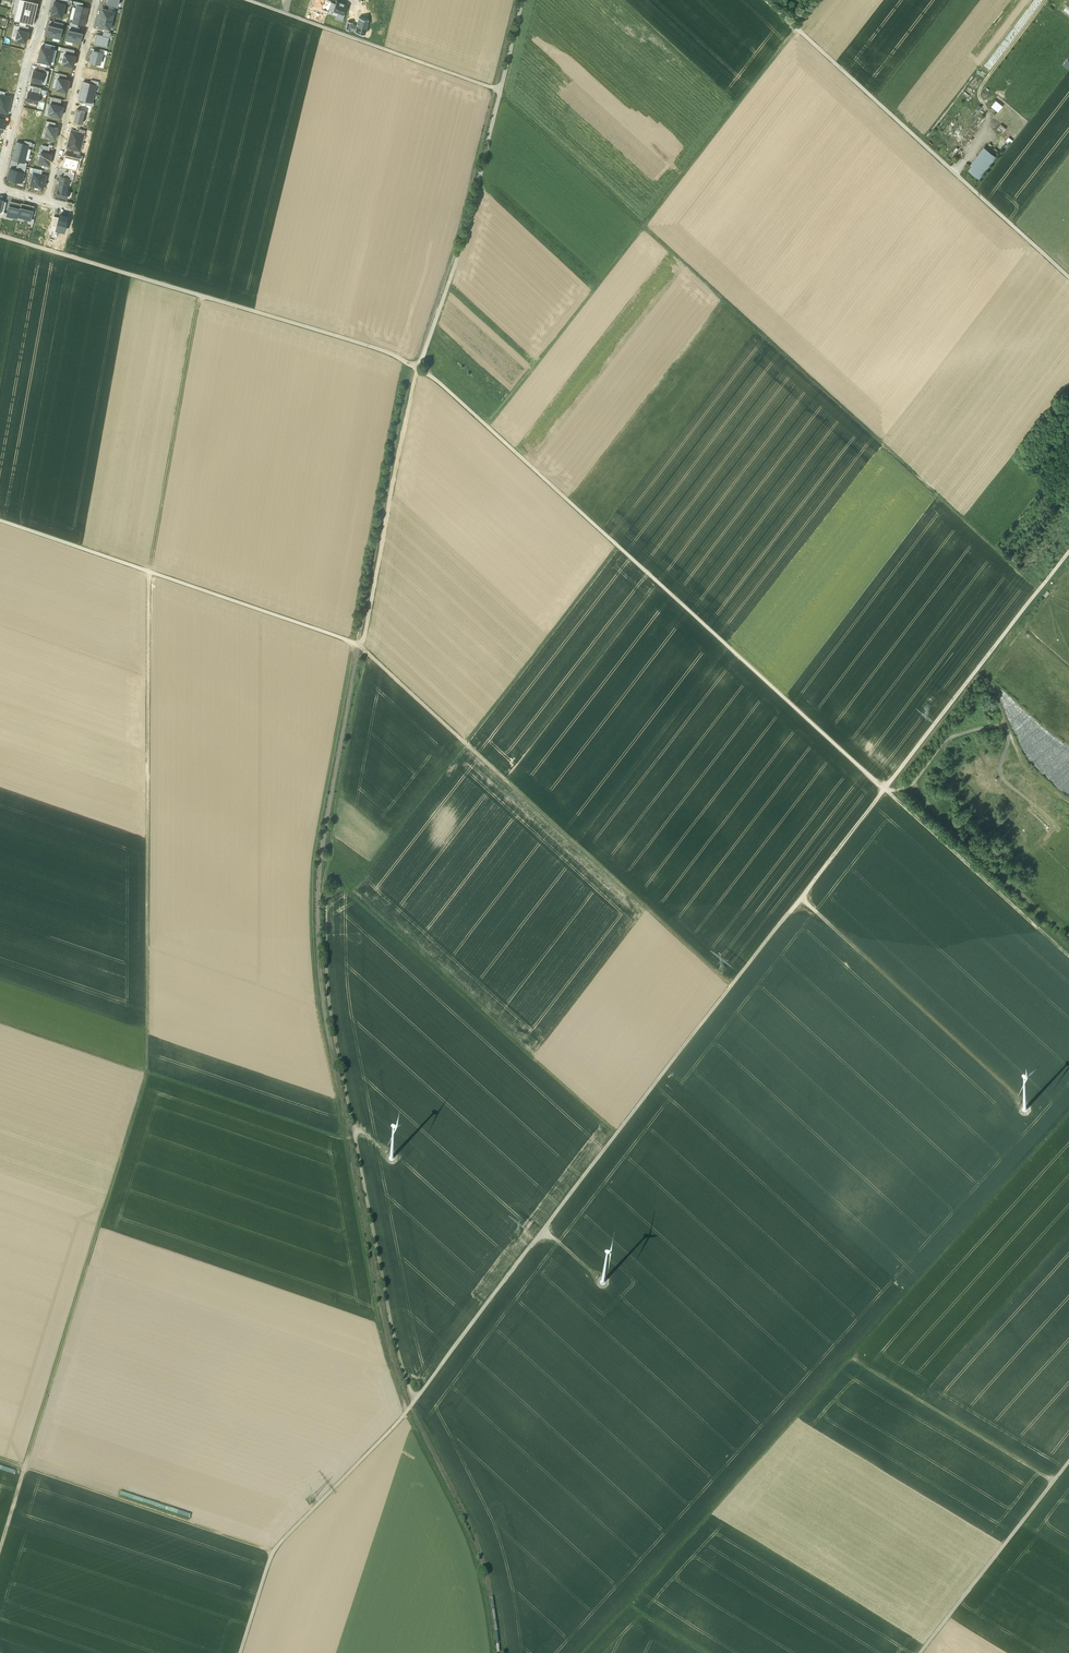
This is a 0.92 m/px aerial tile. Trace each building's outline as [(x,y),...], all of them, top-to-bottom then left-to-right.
[(26,0),(21,0),(16,20),(33,24),(38,3),(26,0)] [(312,5),(321,9),(324,0),(314,0),(312,5)] [(321,9),(328,11),(328,9),(331,2),(326,0),(324,0),(321,9)] [(63,12),(65,4),(55,1),(51,14),(58,16),(59,11),(63,12)] [(336,1),(336,3),(333,11),(338,13),(343,15),(344,14),(347,5),(344,4),(344,3),(340,2),(336,1)] [(75,14),(87,17),(89,8),(82,6),(77,5),(75,14)] [(112,20),(114,12),(103,9),(100,18),(112,20)] [(343,15),(338,13),(336,18),(342,21),(345,14),(344,14),(343,15)] [(78,24),(84,25),(87,17),(75,14),(72,22),(78,24)] [(369,19),(358,17),(356,24),(352,24),(351,30),(366,34),(369,19)] [(98,26),(110,29),(112,20),(100,18),(98,26)] [(53,26),(49,25),(46,35),(60,38),(62,28),(53,26)] [(16,39),(26,42),(29,32),(28,31),(18,29),(16,39)] [(66,40),(80,43),(83,33),(78,32),(69,30),(66,40)] [(102,35),(96,34),(94,45),(107,48),(109,38),(109,37),(102,35)] [(41,46),(40,53),(52,56),(54,49),(45,47),(41,46)] [(91,62),(100,64),(101,60),(102,58),(101,57),(102,53),(101,53),(93,51),(91,62)] [(50,64),(52,56),(40,53),(38,61),(40,61),(50,64)] [(75,56),(73,55),(65,53),(62,63),(73,66),(75,56)] [(38,71),(34,70),(32,80),(42,82),(44,73),(38,71)] [(69,80),(66,79),(58,77),(58,79),(55,89),(67,92),(70,80),(69,80)] [(83,82),(81,90),(94,93),(96,85),(90,83),(83,82)] [(40,95),(41,88),(33,86),(31,93),(40,95)] [(94,93),(81,90),(79,99),(86,101),(92,102),(94,93)] [(27,100),(38,103),(40,95),(31,93),(29,92),(27,100)] [(10,105),(11,97),(4,95),(0,94),(0,102),(10,105)] [(60,105),(61,99),(52,97),(50,103),(60,105)] [(996,100),(991,106),(998,112),(1003,106),(996,100)] [(8,113),(10,105),(0,102),(0,111),(8,113)] [(63,106),(60,105),(50,103),(48,113),(61,116),(63,106)] [(82,104),(80,110),(85,111),(90,113),(91,106),(85,104),(82,104)] [(73,122),(82,124),(85,111),(80,110),(76,109),(73,122)] [(45,135),(56,138),(58,128),(55,127),(47,125),(47,126),(45,135)] [(29,145),(16,142),(14,151),(26,154),(29,145)] [(50,147),(43,145),(42,151),(48,153),(50,147)] [(971,165),(968,169),(979,178),(996,156),(984,146),(970,164),(971,165)] [(26,154),(14,151),(12,159),(24,162),(26,154)] [(39,162),(49,164),(52,154),(48,153),(42,151),(39,162)] [(65,155),(63,165),(70,167),(76,168),(77,168),(79,159),(79,158),(76,158),(65,155)] [(17,164),(16,170),(25,173),(26,166),(17,164)] [(10,169),(7,179),(22,183),(25,173),(10,169)] [(46,175),(41,174),(33,172),(30,185),(43,188),(46,175)] [(56,196),(66,198),(68,190),(67,189),(70,178),(64,177),(61,176),(56,196)] [(9,206),(8,213),(7,216),(17,219),(18,217),(21,204),(10,202),(9,206)] [(21,204),(18,217),(30,220),(34,206),(21,203),(21,204)] [(59,217),(57,227),(56,229),(64,231),(68,216),(60,215),(59,217)]
